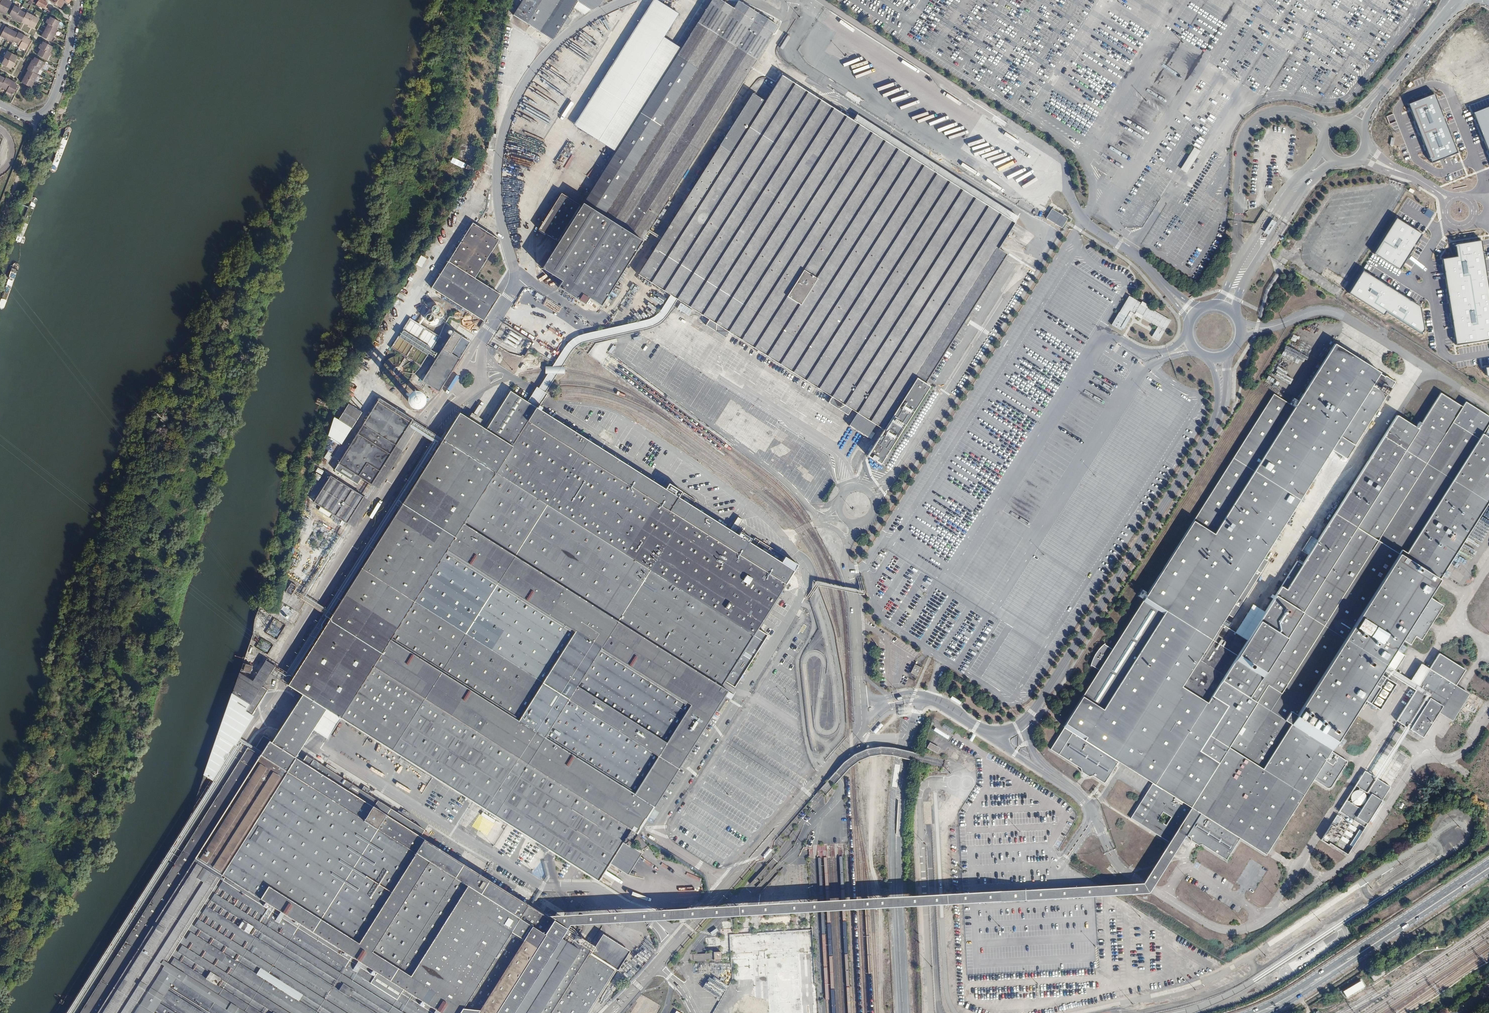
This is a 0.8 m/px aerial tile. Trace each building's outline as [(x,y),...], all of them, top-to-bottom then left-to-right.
[(0,2),(0,10),(6,13),(12,2),(8,0),(1,0),(0,2)] [(37,5),(46,9),(47,8),(45,7),(47,2),(45,1),(45,0),(39,0),(37,5)] [(514,14),(553,38),(578,0),(522,0),(514,14)] [(564,191),(539,229),(559,242),(542,268),(562,280),(558,287),(585,304),(589,297),(601,305),(778,26),(739,1),(734,9),(721,0),(713,0),(678,55),(617,151),(584,203),(564,191)] [(678,55),(660,44),(680,13),(660,0),(654,0),(575,125),(617,151),(678,55)] [(591,9),(599,6),(603,0),(578,0),(591,9)] [(18,5),(14,4),(9,13),(13,15),(12,16),(16,18),(21,8),(22,6),(18,4),(18,5)] [(27,11),(21,8),(16,18),(22,21),(23,20),(27,11)] [(28,10),(27,11),(23,20),(29,23),(34,13),(28,10)] [(41,17),(34,13),(29,23),(28,25),(31,27),(32,25),(36,27),(41,17)] [(49,17),(47,20),(49,21),(59,26),(60,23),(59,22),(60,20),(51,15),(50,17),(49,17)] [(55,32),(59,26),(49,21),(46,27),(55,32)] [(3,25),(0,31),(0,35),(6,38),(11,28),(11,27),(8,25),(7,26),(3,25)] [(52,39),(55,32),(46,27),(44,31),(43,30),(42,34),(52,39)] [(17,31),(11,28),(6,38),(12,41),(13,40),(17,31)] [(17,30),(17,31),(13,40),(18,43),(24,33),(17,30)] [(27,35),(24,33),(18,43),(17,46),(20,48),(22,46),(25,48),(30,38),(26,36),(27,35)] [(55,45),(46,40),(45,43),(43,42),(42,46),(43,46),(54,52),(55,49),(54,48),(55,45)] [(50,59),(54,52),(43,46),(41,50),(42,50),(40,54),(50,59)] [(7,50),(4,57),(14,63),(17,59),(15,58),(17,56),(7,50)] [(47,61),(38,56),(36,60),(34,59),(33,62),(43,67),(45,68),(47,65),(45,64),(47,61)] [(14,63),(4,57),(1,61),(3,62),(1,64),(10,70),(12,67),(13,68),(15,63),(14,63)] [(39,73),(43,67),(33,62),(30,69),(31,69),(39,73)] [(41,74),(39,73),(31,69),(28,75),(38,80),(41,74)] [(2,84),(8,87),(13,78),(7,74),(6,75),(2,84)] [(34,87),(38,80),(28,75),(27,75),(25,78),(26,79),(25,82),(34,87)] [(1014,222),(781,76),(765,101),(753,94),(683,203),(696,211),(651,282),(857,412),(849,425),(867,437),(870,439),(874,433),(871,431),(875,424),(880,427),(880,428),(883,430),(883,429),(884,430),(873,446),(871,445),(868,450),(870,451),(867,455),(880,464),(929,386),(925,383),(1007,254),(998,248),(1014,222)] [(17,79),(13,78),(8,87),(7,90),(11,92),(11,90),(15,92),(20,82),(16,80),(17,79)] [(1434,94),(1407,104),(1430,163),(1456,153),(1434,94)] [(1472,113),(1488,154),(1488,106),(1472,113)] [(1186,173),(1199,151),(1193,147),(1180,169),(1186,173)] [(451,162),(464,168),(467,164),(454,157),(451,162)] [(696,211),(683,203),(638,274),(651,282),(696,211)] [(1061,229),(1067,219),(1051,209),(1045,219),(1061,229)] [(1380,231),(1388,217),(1381,213),(1373,227),(1380,231)] [(1422,234),(1396,218),(1373,253),(1400,270),(1422,234)] [(499,239),(474,222),(432,286),(485,320),(501,294),(475,277),(499,239)] [(1488,340),(1488,288),(1481,240),(1455,244),(1456,256),(1442,259),(1456,345),(1488,340)] [(421,255),(417,265),(423,268),(427,258),(421,255)] [(1420,307),(1363,270),(1348,293),(1384,316),(1386,312),(1421,335),(1424,330),(1420,307)] [(1151,337),(1159,341),(1170,319),(1127,296),(1111,326),(1122,332),(1131,314),(1140,319),(1141,318),(1157,326),(1151,337)] [(424,305),(427,325),(436,323),(436,319),(440,319),(439,314),(443,313),(441,305),(437,306),(436,303),(424,305)] [(679,304),(676,309),(688,316),(691,311),(679,304)] [(431,347),(404,331),(400,336),(428,353),(431,347)] [(440,353),(437,351),(433,357),(436,359),(423,380),(439,391),(471,342),(454,331),(440,353)] [(1334,343),(1296,408),(1274,395),(1113,650),(1104,645),(1101,647),(1097,652),(1094,656),(1092,663),(1091,666),(1099,671),(1063,727),(1064,728),(1051,750),(1053,751),(1082,769),(1081,771),(1090,776),(1092,778),(1106,787),(1120,764),(1154,785),(1132,821),(1170,844),(1166,849),(1175,855),(1179,848),(1187,836),(1190,838),(1191,841),(1198,845),(1202,845),(1225,859),(1240,839),(1265,854),(1315,780),(1327,788),(1330,788),(1332,786),(1346,763),(1331,752),(1364,701),(1378,709),(1394,685),(1380,676),(1384,670),(1410,687),(1415,690),(1396,721),(1423,738),(1439,713),(1455,687),(1466,670),(1441,655),(1431,671),(1423,665),(1412,682),(1395,671),(1387,666),(1396,651),(1403,640),(1410,645),(1415,636),(1421,640),(1443,606),(1430,598),(1488,502),(1488,438),(1483,434),(1488,425),(1488,416),(1465,402),(1463,406),(1441,393),(1419,429),(1397,415),(1303,565),(1297,561),(1247,640),(1222,624),(1228,615),(1233,618),(1269,561),(1264,558),(1333,450),(1347,459),(1396,381),(1334,343)] [(384,358),(384,383),(399,383),(399,376),(404,376),(404,357),(384,358)] [(299,691),(324,706),(598,880),(623,842),(629,846),(728,691),(722,687),(798,565),(756,538),(752,543),(750,542),(752,538),(741,531),(739,535),(679,497),(682,492),(670,483),(665,488),(511,391),(486,429),(460,413),(289,685),(299,691)] [(413,419),(380,398),(339,463),(372,484),(413,419)] [(335,440),(341,444),(348,434),(348,433),(355,423),(362,413),(349,404),(339,420),(334,417),(328,436),(335,440)] [(363,497),(329,475),(313,500),(347,522),(363,497)] [(316,520),(304,539),(327,553),(339,535),(316,520)] [(301,546),(284,571),(307,586),(323,561),(301,546)] [(295,610),(282,601),(277,609),(284,613),(283,615),(288,619),(295,610)] [(273,619),(264,633),(275,640),(285,626),(273,619)] [(274,645),(262,637),(256,646),(267,654),(274,645)] [(1396,651),(1387,666),(1395,671),(1405,656),(1396,651)] [(250,680),(238,672),(201,775),(211,782),(252,717),(251,716),(266,691),(260,687),(273,665),(263,659),(250,680)] [(910,673),(917,676),(921,667),(914,664),(910,673)] [(269,678),(264,686),(268,689),(273,680),(269,678)] [(1468,695),(1455,687),(1439,713),(1452,720),(1468,695)] [(299,691),(268,736),(274,740),(295,749),(324,706),(299,691)] [(295,749),(274,740),(268,736),(265,734),(254,751),(248,748),(159,889),(80,1012),(587,1012),(615,968),(618,970),(629,951),(602,934),(594,947),(570,933),(549,920),(420,839),(425,831),(405,818),(406,816),(408,817),(410,813),(403,809),(400,815),(376,800),(301,752),(295,749)] [(928,743),(926,748),(937,753),(939,747),(928,743)] [(1349,856),(1388,785),(1361,770),(1322,841),(1349,856)] [(733,820),(745,824),(746,821),(745,819),(747,811),(754,813),(751,808),(757,805),(748,802),(747,798),(744,798),(735,803),(736,813),(733,808),(733,810),(721,807),(718,807),(717,810),(710,808),(710,812),(706,814),(709,815),(712,814),(714,818),(714,836),(716,829),(723,831),(723,825),(724,825),(733,820)] [(956,898),(549,920),(570,933),(572,928),(956,907),(1149,896),(1175,855),(1166,849),(1143,886),(956,898)] [(815,993),(811,931),(752,935),(754,952),(736,953),(736,955),(733,955),(735,980),(757,979),(757,982),(768,982),(768,995),(790,994),(789,990),(801,990),(801,993),(810,992),(810,995),(802,996),(802,1001),(813,1000),(812,993),(815,993)] [(720,953),(693,954),(694,962),(721,961),(720,953)] [(1369,976),(1373,984),(1386,975),(1381,969),(1369,976)] [(1345,998),(1364,990),(1361,982),(1342,990),(1345,998)] [(791,1001),(793,1004),(800,999),(796,992),(789,997),(791,1000),(791,1001)]
